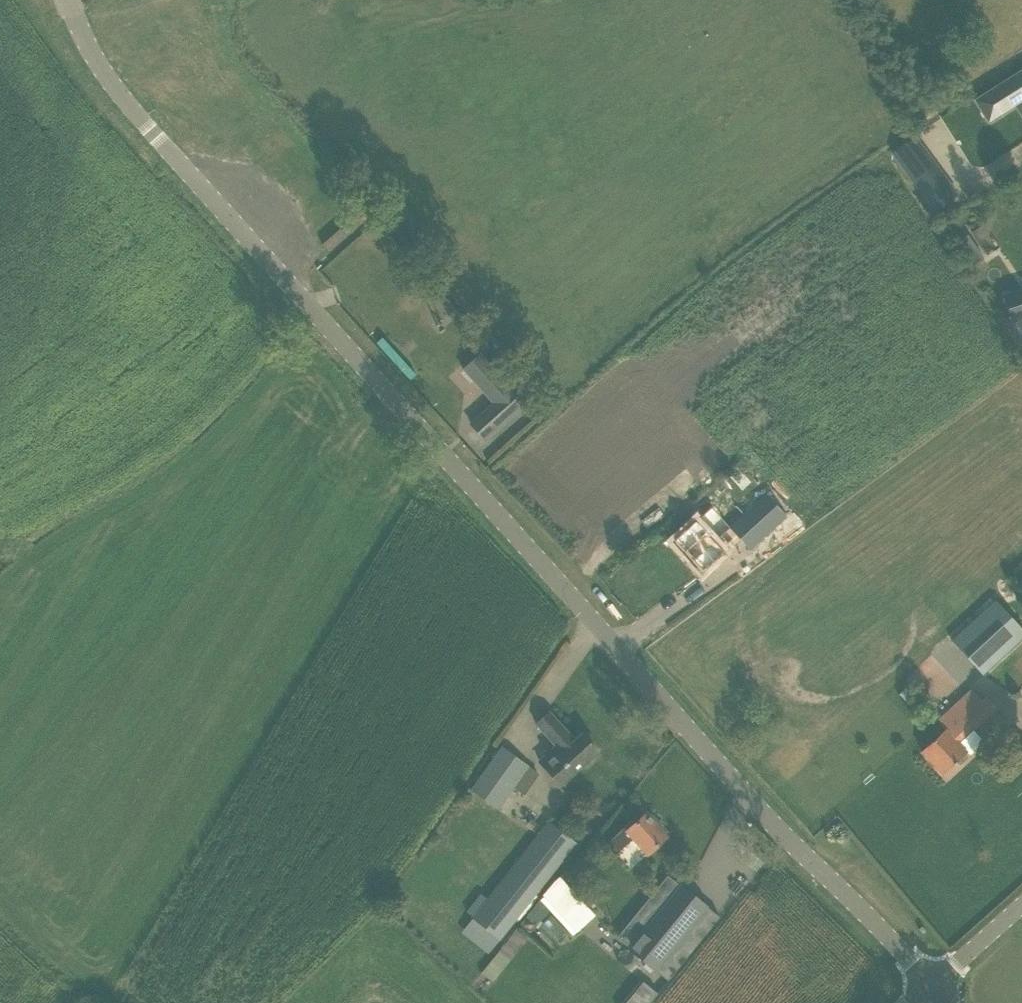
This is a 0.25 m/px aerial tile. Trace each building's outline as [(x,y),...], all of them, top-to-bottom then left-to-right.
[(975,101),(988,122),(1021,100),(1021,71),(975,101)] [(940,173),(918,189),(935,212),(957,196),(940,173)] [(1004,296),(1012,321),(1021,318),(1021,290),(1004,296)] [(479,353),(462,369),(495,407),(472,427),(485,441),(525,405),(533,398),(496,357),(489,364),(479,353)] [(786,517),(765,494),(729,526),(749,550),(786,517)] [(696,521),(674,541),(703,572),(724,552),(696,521)] [(951,641),(983,675),(1021,638),(1021,630),(995,600),(951,641)] [(936,738),(922,751),(943,774),(955,763),(960,765),(967,758),(965,754),(968,751),(959,742),(997,707),(987,696),(982,701),(972,690),(939,721),(946,728),(936,738)] [(537,761),(560,786),(597,752),(581,734),(575,740),(549,712),(536,724),(555,745),(537,761)] [(525,792),(540,771),(501,745),(471,789),(501,809),(516,786),(525,792)] [(1013,762),(1021,766),(1021,750),(1019,749),(1013,762)] [(633,839),(647,855),(667,836),(646,813),(635,823),(632,820),(606,844),(615,854),(633,839)] [(465,913),(500,940),(578,842),(550,820),(520,858),(513,864),(486,898),(481,893),(465,913)] [(585,824),(580,829),(588,835),(592,830),(585,824)] [(575,866),(568,874),(576,882),(593,864),(589,860),(585,856),(575,866)] [(549,903),(575,932),(595,914),(568,885),(565,888),(557,880),(546,890),(554,899),(549,903)] [(705,906),(682,887),(631,949),(655,968),(705,906)]
